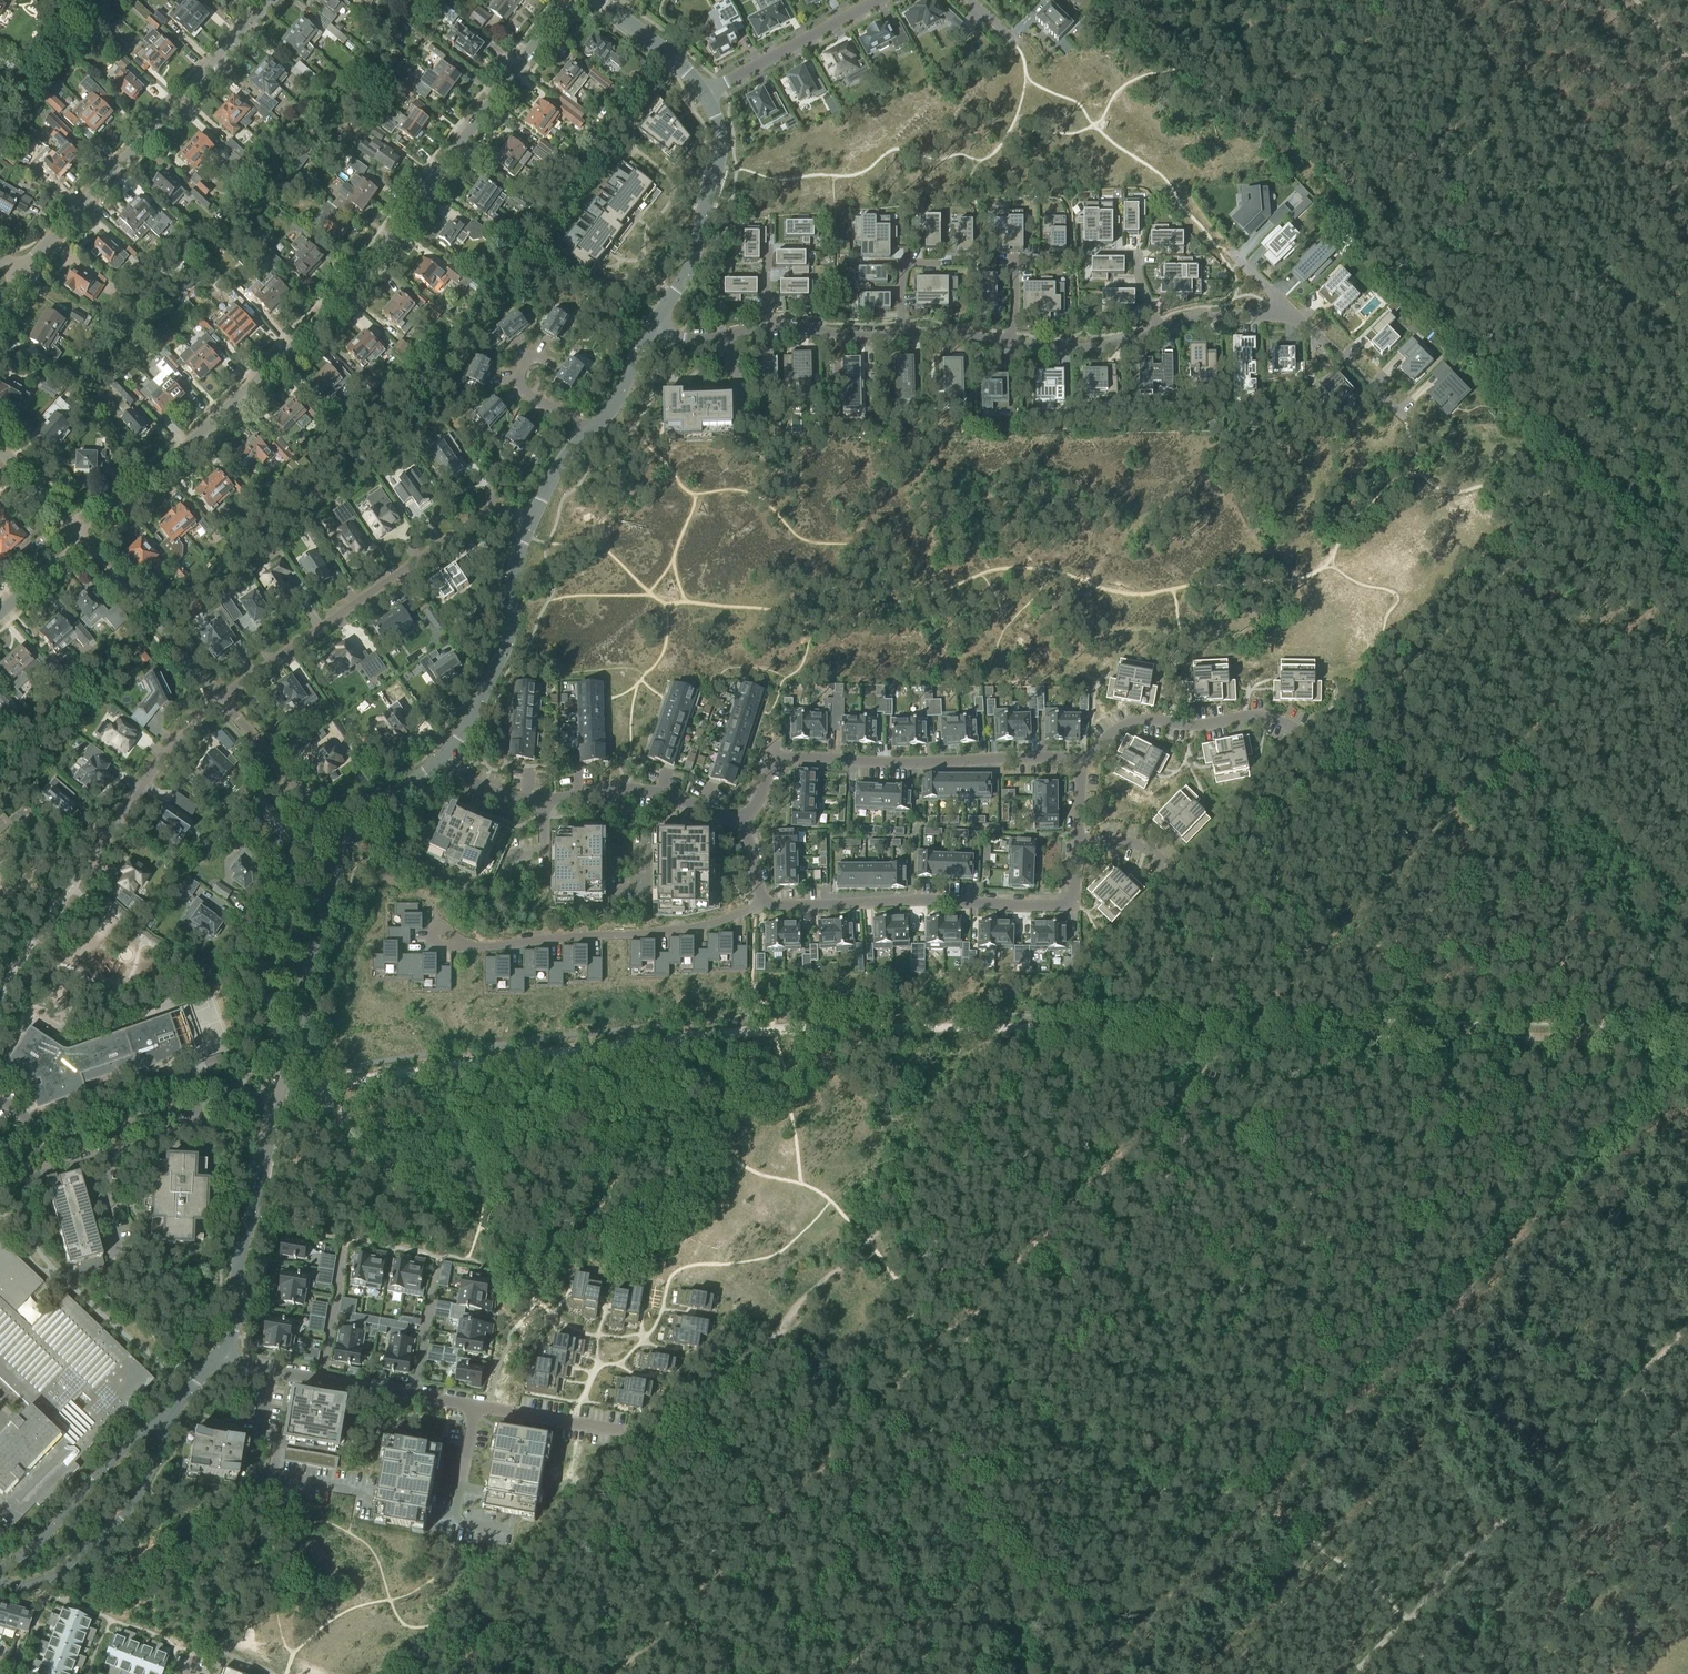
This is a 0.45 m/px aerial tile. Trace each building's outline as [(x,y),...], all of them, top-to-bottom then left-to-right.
[(315,1),(323,8),(319,14),(331,24),(333,22),(336,18),(335,17),(343,6),(342,6),(343,5),(337,0),(315,0),(315,1)] [(343,5),(342,6),(343,6),(347,9),(350,5),(346,1),(347,0),(337,0),(343,5)] [(453,25),(459,17),(437,0),(436,0),(430,8),(453,25)] [(522,0),(499,0),(490,11),(505,22),(522,0)] [(715,52),(718,58),(720,56),(733,49),(736,48),(734,45),(741,42),(737,35),(733,28),(734,28),(742,23),(738,17),(729,0),(725,2),(723,3),(724,4),(726,7),(722,9),(719,5),(714,8),(713,8),(719,19),(721,21),(719,22),(718,23),(721,27),(722,30),(716,33),(717,34),(718,37),(709,42),(715,52)] [(757,34),(763,30),(765,34),(769,31),(770,32),(778,27),(777,25),(783,21),(784,23),(789,21),(780,4),(778,4),(776,0),(761,0),(767,11),(749,20),(757,34)] [(906,16),(912,29),(923,23),(926,28),(927,30),(935,25),(944,20),(945,19),(955,28),(961,22),(949,11),(943,15),(937,4),(935,5),(933,0),(932,0),(922,5),(916,9),(917,10),(906,16)] [(1064,10),(1055,1),(1051,5),(1036,21),(1058,42),(1073,26),(1060,14),(1064,10)] [(182,13),(199,28),(208,18),(190,2),(185,7),(187,8),(182,13)] [(481,29),(491,18),(479,9),(470,20),(481,29)] [(168,18),(191,38),(199,28),(182,13),(178,10),(174,14),(173,13),(168,18)] [(154,17),(165,27),(170,21),(159,11),(154,17)] [(147,22),(157,31),(162,25),(152,16),(147,22)] [(312,49),(314,51),(312,49),(325,33),(310,21),(308,23),(307,22),(306,25),(302,21),(298,25),(296,24),(290,31),(312,49)] [(340,32),(344,28),(339,23),(335,28),(340,32)] [(348,40),(331,25),(326,31),(344,45),(348,40)] [(89,26),(80,35),(91,46),(100,38),(89,26)] [(905,36),(900,26),(890,31),(887,27),(876,33),(875,31),(868,34),(870,37),(861,41),(869,55),(879,50),(880,53),(889,48),(888,45),(892,43),(896,51),(910,44),(905,36)] [(466,35),(458,28),(448,41),(453,45),(452,47),(454,48),(462,54),(463,53),(473,60),(474,58),(476,60),(483,50),(481,49),(483,47),(475,42),(476,41),(466,34),(466,35)] [(980,34),(975,29),(970,33),(976,38),(980,34)] [(305,62),(314,51),(312,49),(290,31),(286,37),(287,38),(283,43),(305,62)] [(151,49),(167,63),(176,53),(153,32),(144,42),(145,42),(144,43),(147,45),(151,49)] [(585,52),(585,53),(585,54),(585,55),(586,55),(586,56),(587,56),(588,56),(588,57),(589,57),(590,56),(591,56),(591,55),(592,55),(593,54),(606,65),(610,60),(623,71),(625,68),(627,69),(631,64),(616,53),(617,52),(595,35),(590,41),(592,42),(585,50),(585,51),(585,52)] [(148,66),(157,74),(167,63),(151,49),(147,45),(144,43),(133,55),(137,59),(135,62),(144,71),(148,66)] [(124,51),(123,50),(124,49),(120,45),(116,50),(122,54),(124,51)] [(443,62),(448,56),(434,45),(429,52),(443,62)] [(827,65),(825,66),(831,78),(834,76),(835,78),(843,74),(846,79),(860,71),(863,78),(870,74),(863,61),(857,64),(848,48),(836,55),(835,53),(824,58),(827,65)] [(40,50),(34,57),(40,63),(47,57),(40,50)] [(120,54),(113,62),(120,68),(124,72),(125,71),(131,65),(120,54)] [(263,63),(257,70),(274,84),(278,88),(279,87),(283,83),(288,77),(274,65),(268,60),(265,65),(264,64),(263,63)] [(433,74),(434,75),(453,90),(461,79),(448,69),(449,68),(442,62),(433,74)] [(295,68),(304,75),(311,82),(313,79),(316,77),(300,63),(297,66),(295,68)] [(572,64),(563,74),(582,89),(587,81),(586,80),(588,77),(580,70),(581,68),(575,63),(573,65),(572,64)] [(18,75),(24,79),(30,72),(24,67),(18,75)] [(119,78),(112,85),(122,96),(125,93),(133,101),(141,92),(143,90),(125,73),(125,71),(124,72),(120,68),(117,71),(117,76),(119,78)] [(299,81),(304,75),(295,68),(291,73),(299,81)] [(254,77),(249,82),(263,94),(257,101),(256,102),(269,114),(271,113),(276,107),(278,105),(274,101),(282,92),(278,88),(274,84),(257,70),(252,75),(254,77)] [(789,86),(793,94),(796,93),(800,101),(806,98),(807,99),(809,98),(809,97),(814,94),(816,98),(819,96),(826,93),(824,91),(819,81),(813,84),(807,72),(805,74),(803,70),(788,78),(791,84),(789,86)] [(429,72),(421,83),(424,85),(421,89),(429,95),(431,91),(435,94),(444,101),(453,90),(434,75),(433,74),(429,72)] [(597,72),(591,79),(607,92),(613,85),(597,72)] [(563,74),(555,85),(566,94),(565,96),(572,101),(582,89),(563,74)] [(635,74),(623,89),(631,95),(642,80),(635,74)] [(28,87),(16,77),(8,87),(19,97),(28,87)] [(410,77),(404,84),(406,86),(415,92),(420,85),(410,77)] [(82,104),(104,125),(105,123),(107,126),(113,120),(111,118),(113,115),(105,108),(107,106),(103,102),(101,103),(99,101),(105,95),(92,82),(87,87),(95,94),(84,105),(83,104),(82,104)] [(406,86),(402,92),(411,99),(416,93),(415,92),(406,86)] [(353,90),(346,99),(355,106),(365,93),(356,87),(353,90)] [(757,97),(749,102),(759,121),(764,118),(768,126),(787,116),(779,102),(773,105),(772,102),(770,103),(763,91),(756,95),(757,97)] [(53,96),(48,101),(47,103),(60,116),(61,115),(67,109),(61,104),(53,96)] [(565,96),(559,103),(563,106),(581,120),(587,113),(572,101),(565,96)] [(229,101),(223,108),(240,123),(244,118),(248,121),(251,119),(254,115),(257,112),(265,119),(269,114),(256,102),(253,99),(245,107),(235,98),(233,100),(230,103),(229,101)] [(416,102),(404,118),(421,131),(429,120),(427,119),(421,114),(422,113),(424,111),(423,111),(425,108),(416,102)] [(542,102),(533,112),(554,128),(562,117),(542,102)] [(94,134),(104,125),(82,104),(72,115),(69,113),(64,118),(74,127),(80,120),(83,123),(81,125),(84,128),(86,126),(94,134)] [(563,106),(558,113),(580,130),(583,125),(588,129),(590,127),(585,123),(581,120),(563,106)] [(832,115),(839,111),(836,106),(829,110),(832,115)] [(219,115),(215,120),(234,137),(244,126),(240,123),(223,108),(218,114),(219,115)] [(649,121),(639,133),(669,156),(675,147),(683,153),(691,142),(665,109),(653,124),(649,121)] [(533,112),(525,123),(545,138),(550,132),(555,135),(558,132),(553,128),(554,128),(533,112)] [(52,114),(45,122),(56,133),(51,137),(54,139),(60,145),(59,146),(60,147),(54,154),(52,152),(52,153),(57,158),(68,168),(79,157),(70,148),(73,145),(67,139),(73,133),(52,114)] [(386,118),(380,126),(391,135),(395,130),(397,130),(405,136),(413,142),(415,140),(419,141),(424,135),(421,131),(404,118),(400,115),(397,119),(396,120),(387,117),(386,118)] [(314,122),(306,132),(312,137),(320,127),(314,122)] [(371,135),(381,142),(386,135),(376,127),(371,135)] [(194,139),(189,145),(205,160),(209,155),(213,159),(219,153),(208,143),(211,141),(207,138),(204,140),(200,136),(196,141),(194,139)] [(235,153),(242,159),(247,154),(231,140),(226,145),(234,152),(235,153)] [(392,157),(394,155),(375,141),(370,147),(364,142),(358,149),(375,161),(392,172),(399,162),(392,157)] [(527,153),(512,141),(510,145),(509,144),(503,152),(523,167),(531,157),(527,153)] [(555,150),(542,141),(537,147),(550,157),(555,150)] [(200,166),(205,160),(189,145),(184,150),(185,152),(180,158),(199,175),(204,169),(200,166)] [(230,157),(234,152),(226,145),(222,150),(230,157)] [(547,165),(551,159),(537,148),(533,154),(547,165)] [(19,160),(11,152),(3,159),(11,167),(19,160)] [(515,178),(523,167),(503,152),(494,163),(510,175),(515,178)] [(42,164),(40,166),(47,172),(49,171),(51,173),(58,179),(68,168),(57,158),(52,153),(51,154),(46,159),(42,164)] [(251,168),(242,159),(235,153),(228,161),(245,176),(251,168)] [(368,170),(354,160),(348,167),(358,174),(363,177),(368,170)] [(558,164),(554,161),(550,166),(555,170),(558,164)] [(618,171),(613,179),(645,204),(649,198),(646,196),(653,187),(634,172),(629,179),(618,171)] [(156,185),(152,190),(158,195),(162,191),(169,198),(167,201),(173,207),(186,194),(165,174),(161,178),(158,177),(155,181),(156,183),(155,185),(156,185)] [(197,188),(206,197),(213,190),(196,174),(190,181),(197,188)] [(361,180),(363,177),(358,174),(348,186),(370,202),(378,192),(372,188),(374,185),(366,180),(365,183),(361,180)] [(519,192),(523,186),(507,174),(503,180),(519,192)] [(613,179),(607,186),(617,194),(612,200),(631,215),(641,202),(645,204),(613,179)] [(478,185),(474,191),(475,192),(492,204),(499,210),(499,209),(507,198),(484,181),(483,182),(482,183),(480,186),(478,185)] [(8,217),(15,206),(24,212),(32,200),(24,195),(24,194),(19,191),(19,193),(4,184),(0,190),(0,212),(8,217)] [(40,186),(37,190),(45,195),(47,191),(40,186)] [(370,202),(348,186),(348,187),(346,186),(339,196),(340,197),(334,206),(347,215),(354,206),(363,213),(370,202)] [(213,204),(206,197),(197,188),(191,194),(208,210),(213,204)] [(510,198),(524,210),(530,203),(515,191),(510,198)] [(475,192),(467,203),(485,216),(485,215),(495,222),(498,217),(495,215),(499,210),(492,204),(475,192)] [(1250,236),(1268,217),(1266,192),(1246,193),(1247,210),(1236,222),(1250,236)] [(132,205),(129,208),(130,209),(131,209),(130,210),(146,226),(149,229),(150,229),(151,230),(152,232),(159,224),(167,227),(169,225),(170,226),(174,222),(164,212),(161,216),(158,214),(156,217),(156,216),(149,209),(138,199),(132,205)] [(597,199),(591,207),(621,229),(631,215),(612,200),(607,207),(597,199)] [(1306,209),(1311,204),(1306,199),(1302,204),(1306,209)] [(1124,234),(1139,234),(1139,217),(1146,217),(1146,201),(1124,201),(1124,234)] [(1098,245),(1098,203),(1083,203),(1083,218),(1077,218),(1077,225),(1083,225),(1083,245),(1098,245)] [(1119,225),(1119,218),(1113,218),(1113,203),(1098,203),(1098,245),(1113,245),(1113,225),(1119,225)] [(348,231),(332,218),(337,212),(326,204),(321,210),(325,213),(315,225),(323,231),(324,229),(340,242),(348,231)] [(591,207),(585,214),(596,222),(591,229),(613,245),(616,241),(613,239),(621,229),(591,207)] [(1288,216),(1281,209),(1269,222),(1275,228),(1288,216)] [(130,210),(118,223),(134,238),(135,236),(139,240),(149,229),(146,226),(130,210)] [(994,212),(994,253),(1009,253),(1009,212),(994,212)] [(1023,232),(1023,226),(1023,212),(1009,212),(1009,253),(1023,253),(1023,232)] [(941,217),(926,217),(926,250),(941,250),(941,217)] [(876,218),(855,218),(855,239),(861,239),(861,259),(876,259),(876,218)] [(890,228),(890,218),(876,218),(876,259),(890,259),(890,239),(897,239),(897,228),(890,228)] [(1044,218),(1044,234),(1051,234),(1051,251),(1066,251),(1066,218),(1044,218)] [(958,224),(952,224),(951,237),(958,237),(958,254),(973,254),(973,221),(958,221),(958,224)] [(295,222),(291,227),(298,233),(302,236),(292,247),(300,255),(311,265),(316,270),(321,263),(320,262),(324,258),(308,244),(309,243),(313,238),(302,228),(295,222)] [(491,235),(473,222),(466,230),(457,223),(454,227),(450,224),(439,240),(442,241),(440,243),(446,248),(448,246),(450,247),(455,240),(463,245),(468,238),(473,242),(479,240),(481,237),(486,241),(491,235)] [(501,229),(493,223),(492,223),(488,229),(496,235),(501,229)] [(819,239),(819,224),(786,224),(786,239),(803,239),(803,245),(810,245),(810,239),(819,239)] [(1168,234),(1169,226),(1162,226),(1154,226),(1154,233),(1151,233),(1151,249),(1168,249),(1168,255),(1184,255),(1184,249),(1184,234),(1168,234)] [(576,227),(570,235),(602,259),(606,255),(603,252),(609,244),(613,246),(613,245),(591,229),(586,235),(576,227)] [(766,245),(766,228),(745,229),(745,261),(760,261),(760,245),(766,245)] [(1292,239),(1283,231),(1279,235),(1275,231),(1262,244),(1266,249),(1267,248),(1270,251),(1265,256),(1274,265),(1290,249),(1286,246),(1292,239)] [(570,235),(564,242),(574,250),(569,257),(588,272),(593,265),(596,267),(602,259),(570,235)] [(96,250),(91,255),(97,260),(101,256),(110,263),(109,265),(115,270),(118,270),(124,263),(124,262),(128,258),(129,257),(123,251),(122,253),(105,237),(101,241),(99,241),(95,244),(96,247),(95,248),(95,249),(96,250)] [(260,249),(265,245),(260,240),(255,244),(260,249)] [(1347,244),(1353,249),(1356,246),(1351,241),(1347,244)] [(841,243),(841,256),(850,256),(850,243),(841,243)] [(1327,262),(1334,255),(1330,251),(1330,250),(1328,248),(1328,249),(1323,244),(1316,251),(1314,249),(1301,261),(1304,264),(1293,274),(1304,285),(1314,274),(1317,277),(1329,265),(1327,262)] [(286,267),(278,259),(274,254),(265,245),(260,249),(259,250),(268,259),(273,264),(274,263),(282,272),(286,267)] [(131,246),(127,251),(135,258),(139,254),(131,246)] [(793,275),(809,275),(809,253),(776,253),(776,268),(793,268),(793,275)] [(292,258),(288,263),(305,278),(309,274),(310,276),(316,270),(311,265),(300,255),(295,260),(292,258)] [(152,265),(171,283),(180,273),(174,267),(171,270),(159,259),(152,265)] [(270,274),(271,275),(274,279),(275,279),(278,276),(282,272),(274,263),(273,264),(268,259),(260,266),(269,274),(270,274)] [(1193,267),(1193,259),(1178,259),(1178,267),(1160,267),(1160,282),(1202,282),(1202,267),(1193,267)] [(1124,260),(1091,260),(1091,281),(1108,281),(1108,275),(1124,275),(1124,260)] [(444,276),(426,262),(415,277),(433,291),(439,284),(444,287),(449,280),(464,291),(472,281),(467,278),(451,266),(444,276)] [(73,292),(74,290),(94,303),(105,287),(96,281),(88,275),(83,271),(82,272),(77,268),(73,273),(73,274),(71,274),(69,276),(70,278),(69,279),(68,281),(69,282),(70,283),(69,284),(66,288),(69,290),(72,292),(73,292)] [(855,269),(855,291),(870,291),(870,284),(887,284),(887,269),(855,269)] [(1341,317),(1360,298),(1346,284),(1351,279),(1342,269),(1317,294),(1327,304),(1329,301),(1334,305),(1331,308),(1341,317)] [(102,273),(98,278),(105,284),(109,278),(102,273)] [(274,279),(271,276),(262,285),(266,290),(281,305),(288,298),(287,297),(290,294),(284,288),(287,285),(282,280),(279,283),(275,279),(274,279)] [(982,276),(982,308),(997,308),(997,298),(1004,298),(1004,292),(997,292),(997,276),(982,276)] [(1053,278),(1041,278),(1041,285),(1024,285),(1024,299),(1065,299),(1065,285),(1053,285),(1053,278)] [(958,279),(914,279),(914,294),(917,294),(958,294),(958,279)] [(275,310),(281,305),(266,290),(262,285),(258,281),(249,290),(256,297),(271,313),(274,309),(275,310)] [(758,296),(758,281),(725,281),(725,302),(741,303),(741,296),(758,296)] [(797,304),(813,304),(813,282),(780,282),(780,297),(797,297),(797,304)] [(1188,303),(1188,297),(1202,297),(1202,282),(1160,282),(1160,297),(1181,297),(1181,303),(1188,303)] [(234,291),(230,296),(237,304),(242,299),(234,291)] [(249,305),(253,300),(245,293),(241,297),(242,299),(249,305)] [(391,305),(406,318),(410,321),(423,305),(424,306),(428,302),(418,293),(417,295),(414,293),(411,296),(410,298),(408,299),(407,300),(400,294),(396,300),(395,299),(391,303),(392,304),(391,305)] [(1135,293),(1101,293),(1101,308),(1103,308),(1103,314),(1109,314),(1119,314),(1119,308),(1135,308),(1135,293)] [(958,294),(917,294),(917,308),(938,308),(938,314),(941,314),(941,308),(958,308),(958,294)] [(168,310),(175,303),(167,295),(160,302),(168,310)] [(891,296),(858,296),(858,317),(874,317),(874,311),(891,311),(891,296)] [(1043,314),(1043,320),(1050,320),(1050,314),(1065,314),(1065,299),(1024,299),(1024,314),(1043,314)] [(1393,315),(1400,308),(1394,302),(1387,309),(1393,315)] [(539,331),(540,332),(547,336),(551,339),(551,338),(560,343),(561,342),(558,340),(559,337),(564,340),(562,344),(566,347),(573,335),(563,330),(569,320),(565,318),(570,310),(559,304),(543,331),(540,330),(539,331)] [(415,325),(410,321),(406,318),(391,305),(390,306),(389,305),(385,310),(386,311),(382,316),(406,335),(415,325)] [(438,319),(442,314),(431,306),(427,311),(438,319)] [(225,316),(247,339),(256,329),(234,307),(225,316)] [(527,326),(524,323),(529,319),(522,310),(499,329),(509,342),(506,344),(507,345),(531,326),(529,324),(527,326)] [(70,318),(83,325),(87,318),(75,311),(70,318)] [(38,324),(59,337),(67,324),(48,312),(44,318),(43,317),(38,324)] [(237,348),(247,339),(225,316),(215,325),(237,348)] [(1395,322),(1389,316),(1365,339),(1371,345),(1382,356),(1388,350),(1389,351),(1400,341),(1388,329),(1395,322)] [(198,324),(207,333),(211,329),(202,320),(198,324)] [(62,354),(53,345),(59,337),(38,324),(34,331),(36,332),(30,341),(48,353),(49,353),(55,357),(52,362),(51,361),(45,370),(63,380),(68,371),(56,364),(62,354)] [(360,335),(355,340),(357,341),(356,342),(370,356),(374,359),(376,362),(386,352),(383,349),(376,342),(366,332),(362,336),(360,335)] [(207,335),(190,350),(197,357),(211,372),(221,363),(210,351),(217,345),(207,335)] [(1428,354),(1413,338),(1398,352),(1408,361),(1399,369),(1413,384),(1434,364),(1426,356),(1428,354)] [(412,359),(417,354),(412,349),(402,340),(397,345),(407,354),(412,359)] [(1252,355),(1252,352),(1256,352),(1256,341),(1241,341),(1241,356),(1236,356),(1236,366),(1241,366),(1241,376),(1236,376),(1236,383),(1242,383),(1242,394),(1257,393),(1257,382),(1251,382),(1251,377),(1257,377),(1257,365),(1252,365),(1252,363),(1253,363),(1253,355),(1252,355)] [(350,348),(346,352),(350,356),(364,369),(368,364),(374,359),(370,356),(356,342),(355,343),(354,342),(349,347),(350,348)] [(403,359),(407,354),(397,345),(393,350),(403,359)] [(1206,356),(1206,347),(1191,347),(1192,370),(1197,370),(1197,373),(1198,373),(1198,387),(1217,386),(1216,356),(1206,356)] [(166,349),(161,354),(168,360),(177,371),(182,366),(185,364),(181,360),(178,362),(176,360),(178,358),(174,354),(172,356),(166,349)] [(189,349),(180,357),(181,360),(185,364),(187,367),(201,381),(211,372),(197,357),(190,350),(189,349)] [(1272,364),(1267,364),(1267,376),(1276,376),(1287,376),(1294,375),(1295,381),(1305,380),(1305,378),(1304,371),(1304,365),(1304,364),(1295,364),(1295,361),(1292,361),(1291,350),(1272,350),(1272,361),(1272,364)] [(1163,358),(1163,362),(1153,362),(1153,359),(1140,359),(1140,390),(1141,389),(1141,393),(1154,393),(1154,383),(1162,383),(1163,389),(1174,389),(1174,358),(1174,352),(1164,352),(1164,358),(1163,358)] [(777,360),(773,360),(773,354),(760,354),(760,389),(774,389),(774,385),(777,385),(778,385),(777,359),(777,360)] [(799,393),(813,393),(811,354),(792,355),(792,383),(799,383),(799,393)] [(558,382),(572,390),(584,370),(570,362),(572,359),(570,358),(564,369),(563,368),(561,373),(554,383),(556,385),(558,382)] [(842,359),(843,413),(862,413),(861,375),(861,358),(842,359)] [(914,358),(895,358),(896,403),(898,403),(913,402),(915,402),(914,358)] [(165,359),(156,367),(164,376),(160,380),(162,383),(157,387),(161,391),(175,406),(185,397),(172,383),(174,380),(175,381),(181,376),(165,359)] [(490,375),(489,374),(494,363),(492,362),(491,365),(476,359),(467,380),(482,387),(481,390),(483,391),(487,379),(488,379),(490,375)] [(947,403),(962,403),(962,385),(964,385),(963,363),(947,363),(947,362),(936,362),(936,378),(934,378),(934,392),(946,392),(946,403),(947,403)] [(1312,364),(1304,365),(1304,371),(1305,378),(1310,378),(1316,384),(1315,385),(1311,388),(1319,400),(1322,397),(1330,407),(1334,404),(1337,407),(1351,394),(1342,385),(1347,382),(1340,370),(1330,376),(1318,362),(1315,364),(1312,364)] [(320,376),(337,393),(346,385),(349,388),(358,380),(352,374),(350,376),(344,370),(340,373),(336,368),(333,370),(329,367),(320,376)] [(1107,396),(1117,396),(1117,379),(1107,379),(1107,371),(1084,371),(1084,392),(1106,391),(1106,392),(1107,392),(1107,396)] [(1063,405),(1065,405),(1065,388),(1064,388),(1064,372),(1050,372),(1050,373),(1037,373),(1037,383),(1036,383),(1036,392),(1035,392),(1035,395),(1036,395),(1036,401),(1055,401),(1055,404),(1063,404),(1063,405)] [(1449,375),(1445,372),(1438,379),(1442,382),(1436,388),(1437,389),(1430,397),(1441,408),(1448,401),(1454,407),(1460,401),(1461,402),(1468,394),(1462,388),(1464,386),(1451,373),(1449,375)] [(310,385),(321,396),(313,404),(325,416),(334,408),(328,402),(337,393),(320,376),(310,385)] [(372,390),(376,386),(367,376),(362,381),(372,390)] [(1014,393),(1014,376),(1012,376),(1012,379),(1008,379),(1008,377),(981,377),(981,385),(981,398),(983,398),(983,410),(1008,410),(1008,393),(1014,393)] [(47,378),(40,392),(54,400),(61,386),(47,378)] [(8,380),(6,384),(3,384),(1,388),(2,390),(0,393),(3,395),(0,400),(8,405),(7,406),(17,412),(22,405),(20,404),(24,396),(30,400),(33,394),(8,380)] [(131,407),(138,401),(119,380),(112,386),(131,407)] [(133,392),(142,403),(148,397),(142,391),(144,389),(141,386),(133,392)] [(158,394),(151,400),(156,404),(156,405),(155,406),(155,407),(159,412),(163,416),(165,414),(165,415),(175,406),(161,391),(157,387),(154,390),(158,394)] [(664,389),(665,441),(738,440),(737,421),(737,387),(664,389)] [(499,404),(492,397),(491,399),(493,401),(477,417),(490,429),(505,413),(508,416),(509,414),(503,407),(499,404)] [(294,401),(283,411),(296,424),(302,431),(311,422),(305,416),(307,414),(294,401)] [(1117,409),(1117,411),(1125,412),(1126,402),(1124,402),(1117,402),(1117,409)] [(68,413),(56,403),(45,416),(51,421),(39,436),(53,446),(70,427),(62,421),(68,413)] [(141,438),(147,432),(146,430),(148,428),(125,403),(119,408),(128,418),(123,422),(137,437),(139,436),(141,438)] [(317,422),(322,418),(313,408),(308,413),(317,422)] [(283,411),(272,421),(285,435),(291,441),(302,431),(296,424),(283,411)] [(526,424),(518,419),(517,420),(519,422),(506,440),(520,451),(533,432),(536,434),(537,433),(530,427),(526,424)] [(86,431),(91,426),(87,423),(82,428),(86,431)] [(281,437),(276,442),(286,452),(289,449),(291,447),(288,444),(291,441),(285,435),(284,435),(281,437)] [(430,463),(436,472),(441,469),(447,479),(462,468),(451,452),(458,448),(459,449),(450,435),(442,440),(444,443),(429,453),(434,460),(430,463)] [(256,437),(245,447),(257,460),(263,467),(269,462),(277,454),(287,463),(292,458),(286,452),(276,442),(268,450),(264,445),(256,437)] [(245,447),(234,457),(246,471),(257,460),(245,447)] [(105,459),(105,452),(94,451),(93,455),(78,454),(78,459),(73,459),(73,465),(78,465),(77,471),(81,471),(81,472),(90,473),(90,471),(96,472),(96,471),(102,471),(102,464),(96,464),(97,458),(105,459)] [(360,456),(354,461),(359,467),(365,463),(360,456)] [(394,490),(404,505),(412,499),(419,508),(429,501),(421,489),(427,485),(416,469),(415,469),(415,470),(410,473),(409,472),(399,480),(402,484),(394,490)] [(248,487),(254,482),(245,472),(239,476),(248,487)] [(219,474),(208,483),(223,500),(229,494),(231,496),(235,492),(229,485),(219,474)] [(231,484),(229,485),(235,492),(237,491),(245,501),(251,495),(237,478),(231,484)] [(202,488),(197,493),(214,512),(219,507),(217,505),(223,500),(208,483),(207,484),(205,483),(201,487),(202,488)] [(279,493),(271,500),(267,503),(272,508),(283,498),(279,493)] [(399,521),(392,511),(390,509),(393,507),(387,500),(383,502),(383,501),(381,503),(381,504),(377,507),(378,509),(364,519),(370,526),(379,539),(390,532),(388,528),(399,521)] [(259,510),(266,517),(269,514),(263,507),(259,510)] [(170,518),(185,534),(191,529),(192,531),(197,526),(181,508),(176,513),(174,511),(169,515),(171,517),(170,518)] [(11,550),(13,549),(14,549),(15,549),(17,547),(19,545),(19,544),(19,543),(20,542),(22,541),(26,538),(21,532),(20,531),(4,512),(0,515),(0,538),(11,550)] [(212,512),(207,517),(214,525),(220,521),(212,512)] [(177,563),(183,558),(184,547),(180,542),(180,541),(179,540),(185,534),(170,518),(159,527),(174,545),(166,551),(177,563)] [(204,520),(199,524),(206,533),(211,529),(204,520)] [(364,551),(365,550),(358,540),(361,538),(351,523),(336,534),(338,537),(331,542),(336,549),(338,548),(347,561),(357,554),(358,555),(360,554),(359,554),(363,551),(364,551)] [(11,550),(0,538),(0,559),(2,558),(4,558),(8,555),(8,553),(11,550)] [(167,569),(142,542),(139,545),(137,545),(132,548),(132,551),(129,554),(143,569),(149,564),(159,575),(167,569)] [(322,548),(305,559),(307,561),(301,566),(316,588),(330,578),(325,570),(327,568),(323,564),(329,559),(322,548)] [(278,549),(266,557),(271,564),(283,555),(278,549)] [(482,559),(475,549),(466,555),(473,565),(482,559)] [(188,584),(192,581),(174,561),(170,565),(188,584)] [(282,603),(295,594),(289,585),(285,588),(280,580),(290,573),(282,561),(270,568),(273,572),(261,580),(273,598),(277,595),(282,603)] [(469,586),(455,565),(444,573),(445,575),(442,577),(441,575),(440,574),(435,577),(436,578),(430,582),(440,596),(439,597),(441,600),(442,599),(444,602),(455,595),(454,593),(456,591),(459,594),(469,586)] [(109,615),(88,591),(84,595),(82,593),(77,598),(79,599),(75,603),(87,616),(82,621),(89,629),(101,618),(103,620),(109,615)] [(256,593),(242,603),(257,625),(264,620),(263,619),(270,614),(259,598),(260,597),(259,596),(258,597),(256,593)] [(230,617),(238,611),(230,599),(227,601),(222,604),(230,617)] [(212,625),(203,631),(213,644),(210,646),(217,657),(233,646),(230,642),(236,638),(222,618),(227,614),(219,603),(208,610),(212,615),(208,618),(212,625)] [(429,608),(423,612),(434,628),(437,626),(440,630),(443,628),(429,608)] [(115,630),(127,620),(128,619),(119,609),(107,620),(115,630)] [(416,627),(403,609),(393,616),(391,613),(373,626),(377,632),(379,635),(382,640),(389,635),(392,639),(400,634),(402,637),(416,627)] [(49,624),(48,626),(67,647),(76,638),(84,647),(92,640),(78,624),(70,631),(58,617),(55,620),(53,618),(48,623),(49,624)] [(41,632),(38,635),(56,656),(67,647),(48,626),(47,627),(45,625),(40,630),(41,632)] [(321,665),(330,678),(336,673),(338,675),(350,666),(351,668),(362,660),(366,667),(369,665),(376,675),(384,669),(377,658),(371,662),(365,653),(360,657),(356,650),(353,652),(347,644),(339,650),(340,652),(334,656),(333,655),(324,661),(325,662),(321,665)] [(19,648),(9,658),(21,671),(32,662),(19,648)] [(136,648),(126,656),(130,660),(140,652),(136,648)] [(141,668),(149,661),(143,654),(135,661),(141,668)] [(454,656),(453,654),(435,667),(428,657),(419,662),(427,673),(430,671),(438,682),(445,677),(447,679),(455,674),(454,671),(461,666),(460,664),(462,663),(456,654),(454,656)] [(48,665),(38,655),(33,660),(42,670),(48,665)] [(0,665),(0,668),(6,675),(4,678),(12,686),(12,687),(13,686),(17,690),(18,689),(29,680),(21,671),(9,658),(8,658),(2,663),(2,664),(0,665)] [(48,662),(56,671),(61,667),(53,658),(48,662)] [(1274,683),(1274,688),(1280,688),(1280,702),(1314,703),(1315,688),(1321,688),(1321,683),(1315,683),(1315,669),(1304,669),(1304,662),(1292,662),(1292,669),(1280,669),(1280,683),(1274,683)] [(1110,680),(1109,685),(1115,686),(1113,701),(1147,707),(1149,693),(1156,694),(1157,689),(1150,687),(1153,674),(1142,672),(1143,665),(1131,663),(1130,669),(1119,667),(1116,681),(1110,680)] [(1194,684),(1187,685),(1188,690),(1194,690),(1195,704),(1229,702),(1229,688),(1235,687),(1235,682),(1228,683),(1228,669),(1217,669),(1216,663),(1204,663),(1204,670),(1193,670),(1194,684)] [(158,672),(144,679),(149,689),(154,699),(153,701),(153,700),(148,707),(147,706),(146,706),(143,704),(139,709),(152,720),(159,710),(160,710),(174,703),(158,672)] [(311,706),(318,701),(308,686),(301,691),(300,690),(291,678),(279,686),(281,690),(274,695),(276,699),(275,700),(277,703),(278,702),(282,708),(290,702),(294,708),(306,699),(311,706)] [(517,697),(540,699),(541,686),(517,684),(517,697)] [(734,697),(735,698),(758,705),(762,692),(738,684),(734,697)] [(576,700),(580,700),(602,699),(601,685),(575,686),(576,700)] [(12,687),(8,691),(17,700),(22,696),(17,690),(13,686),(12,687)] [(671,699),(695,707),(697,708),(701,694),(675,686),(671,699)] [(2,712),(5,709),(13,717),(20,711),(2,693),(0,695),(0,710),(2,712)] [(1088,696),(1081,696),(1080,711),(1088,712),(1088,696)] [(516,710),(539,712),(541,712),(542,699),(540,699),(517,697),(516,710)] [(1038,712),(1038,711),(1037,697),(1029,697),(1029,711),(1031,711),(1031,719),(1038,719),(1038,712)] [(732,708),(754,715),(758,705),(735,698),(732,708)] [(983,713),(982,698),(975,699),(975,713),(983,713)] [(580,711),(602,710),(602,699),(580,700),(580,711)] [(667,711),(687,718),(691,719),(695,707),(671,699),(667,711)] [(792,740),(809,740),(809,711),(808,711),(808,710),(793,710),(793,700),(785,700),(785,713),(785,716),(792,716),(792,740)] [(925,701),(926,717),(934,717),(933,701),(925,701)] [(933,701),(934,717),(941,716),(941,701),(933,701)] [(995,701),(987,701),(988,717),(995,716),(995,713),(995,701)] [(397,714),(403,710),(398,703),(389,709),(392,714),(388,716),(387,715),(376,722),(378,725),(375,727),(381,736),(384,734),(393,747),(404,740),(403,738),(410,733),(397,714)] [(111,705),(107,711),(114,716),(118,711),(111,705)] [(750,728),(754,715),(732,708),(728,721),(732,722),(750,728)] [(515,722),(537,724),(539,724),(539,712),(516,710),(515,722)] [(578,724),(603,723),(602,710),(580,711),(578,711),(578,724)] [(663,722),(684,729),(687,718),(667,711),(663,722)] [(809,711),(809,740),(815,740),(815,742),(826,742),(826,711),(809,711)] [(1012,712),(1012,713),(1013,740),(1019,740),(1019,742),(1030,741),(1029,713),(1012,714),(1012,712)] [(995,713),(995,716),(996,741),(1013,740),(1012,713),(995,713)] [(1063,713),(1046,713),(1046,740),(1063,740),(1063,713)] [(1063,713),(1063,740),(1069,740),(1069,742),(1080,742),(1080,714),(1063,714),(1063,713)] [(975,715),(958,716),(958,720),(960,744),(977,743),(975,721),(975,715)] [(860,717),(859,744),(876,744),(877,716),(861,716),(861,717),(860,717)] [(842,745),(853,745),(853,743),(859,744),(860,717),(843,717),(842,745)] [(892,719),(893,747),(904,747),(904,746),(910,746),(909,721),(909,719),(892,719)] [(909,721),(910,746),(926,745),(926,720),(910,721),(909,721)] [(958,720),(942,721),(943,747),(954,746),(960,746),(960,744),(958,720)] [(137,734),(117,721),(112,728),(111,727),(103,739),(126,755),(134,743),(132,742),(137,734)] [(336,738),(345,731),(339,722),(329,729),(336,738)] [(514,733),(536,735),(537,724),(515,722),(514,733)] [(659,734),(682,742),(686,730),(684,729),(663,722),(659,734)] [(728,733),(747,739),(750,728),(732,722),(728,733)] [(577,737),(603,736),(603,723),(578,724),(577,724),(577,737)] [(513,746),(535,748),(538,748),(539,735),(536,735),(514,733),(513,746)] [(743,750),(747,739),(728,733),(725,744),(743,750)] [(655,747),(678,755),(679,755),(684,742),(682,742),(659,734),(655,747)] [(603,736),(577,737),(578,751),(579,751),(604,750),(603,736)] [(1124,756),(1117,769),(1127,774),(1123,780),(1134,786),(1137,780),(1147,785),(1154,772),(1160,775),(1163,770),(1156,767),(1163,754),(1133,738),(1126,751),(1120,748),(1117,753),(1124,756)] [(1211,759),(1204,760),(1205,765),(1212,764),(1214,778),(1225,776),(1227,782),(1238,780),(1237,773),(1248,771),(1246,757),(1252,756),(1251,751),(1245,752),(1242,738),(1208,744),(1211,759)] [(1329,750),(1335,744),(1329,739),(1323,744),(1329,750)] [(286,752),(293,747),(289,741),(282,746),(286,752)] [(719,754),(740,760),(743,750),(725,744),(722,743),(719,754)] [(330,745),(311,759),(316,766),(314,768),(322,780),(328,776),(329,777),(337,772),(336,770),(345,764),(337,752),(335,753),(330,745)] [(104,789),(111,779),(103,774),(108,767),(95,758),(99,752),(91,746),(82,758),(89,763),(83,772),(87,776),(81,785),(95,794),(100,786),(104,789)] [(534,760),(535,748),(513,746),(512,759),(534,760)] [(674,767),(678,755),(655,747),(651,759),(674,767)] [(227,760),(216,749),(208,758),(207,759),(209,761),(191,780),(204,792),(210,785),(212,787),(220,780),(222,782),(227,776),(235,767),(235,766),(239,762),(231,755),(227,760)] [(604,750),(579,751),(579,763),(604,762),(604,750)] [(736,772),(740,760),(719,754),(715,766),(736,772)] [(736,772),(715,766),(712,765),(708,778),(732,786),(736,772)] [(819,773),(795,772),(794,780),(796,780),(795,785),(819,786),(819,773)] [(937,775),(922,775),(922,802),(937,802),(937,800),(937,776),(937,775)] [(950,776),(937,776),(937,800),(950,800),(950,776)] [(963,776),(950,776),(950,800),(963,800),(963,776)] [(977,776),(963,776),(963,800),(977,800),(977,776)] [(991,776),(977,776),(977,800),(991,800),(991,776)] [(65,821),(76,808),(67,800),(72,794),(54,778),(48,784),(48,785),(53,789),(42,801),(49,807),(44,812),(56,822),(60,816),(65,821)] [(1036,783),(1033,783),(1033,799),(1058,799),(1057,783),(1045,783),(1045,781),(1035,781),(1036,783)] [(819,786),(795,785),(795,790),(794,790),(793,799),(818,800),(819,786)] [(866,786),(858,785),(856,810),(869,810),(870,787),(866,787),(866,786)] [(876,787),(870,787),(869,810),(882,811),(883,786),(876,786),(876,787)] [(894,811),(895,787),(894,787),(894,788),(890,788),(890,787),(883,786),(882,811),(893,812),(894,812),(894,811)] [(894,812),(894,813),(907,814),(908,788),(895,787),(894,811),(894,812)] [(1180,793),(1157,817),(1165,824),(1160,829),(1167,835),(1172,830),(1182,840),(1190,832),(1194,837),(1203,828),(1198,823),(1206,815),(1196,806),(1200,801),(1194,794),(1188,800),(1180,793)] [(269,810),(259,798),(250,805),(287,847),(298,837),(272,808),(269,810)] [(818,813),(818,800),(793,799),(793,807),(794,807),(794,812),(818,813)] [(1058,799),(1033,799),(1033,813),(1034,813),(1034,814),(1058,814),(1058,812),(1058,799)] [(176,814),(164,806),(156,818),(162,822),(155,832),(171,843),(176,836),(178,837),(180,835),(183,837),(191,824),(186,821),(188,818),(189,819),(196,808),(185,800),(184,801),(185,801),(178,810),(177,811),(178,812),(176,814)] [(427,855),(488,882),(499,857),(512,830),(451,802),(427,855)] [(38,820),(25,805),(8,820),(0,811),(0,834),(11,825),(17,831),(29,821),(35,828),(41,823),(38,820)] [(794,812),(793,812),(792,825),(818,827),(819,813),(818,813),(794,812)] [(1058,814),(1034,814),(1034,830),(1058,829),(1058,814)] [(654,827),(654,917),(685,917),(720,909),(720,865),(710,865),(710,834),(692,834),(692,828),(672,827),(654,827)] [(610,852),(610,832),(550,831),(550,852),(549,909),(609,909),(609,889),(610,852)] [(774,846),(775,846),(797,846),(797,832),(774,832),(774,846)] [(1010,856),(1035,858),(1036,841),(1012,840),(1011,856),(1010,856)] [(740,844),(733,847),(736,852),(743,850),(740,844)] [(254,884),(261,875),(260,873),(255,870),(259,865),(255,863),(259,858),(243,846),(236,855),(241,859),(231,871),(237,876),(233,880),(246,890),(252,882),(254,884)] [(774,851),(774,859),(796,859),(796,858),(796,850),(799,850),(799,846),(797,846),(775,846),(775,851),(774,851)] [(919,851),(917,877),(931,878),(932,851),(919,851)] [(932,851),(931,878),(932,878),(932,877),(945,877),(946,854),(933,853),(933,851),(932,851)] [(946,854),(945,877),(958,878),(959,854),(946,854)] [(959,854),(958,878),(972,878),(973,855),(959,854)] [(1010,856),(1009,871),(1034,872),(1035,858),(1010,856)] [(796,859),(774,859),(774,868),(776,868),(776,873),(797,872),(799,872),(799,859),(796,859)] [(116,899),(128,910),(134,902),(129,898),(138,885),(140,887),(150,874),(131,860),(121,874),(124,876),(123,878),(122,877),(117,883),(119,884),(118,885),(123,889),(116,899)] [(852,865),(839,864),(839,889),(847,889),(847,888),(852,888),(852,865)] [(906,864),(892,864),(892,865),(892,890),(905,890),(906,864)] [(852,865),(852,888),(857,888),(857,889),(865,889),(866,865),(852,865)] [(879,865),(866,865),(865,889),(874,890),(874,888),(879,888),(879,865)] [(884,890),(892,890),(892,865),(879,865),(879,888),(884,888),(884,890)] [(1009,871),(1009,886),(1010,886),(1010,888),(1021,889),(1021,887),(1034,887),(1034,872),(1009,871)] [(1100,888),(1092,895),(1102,905),(1097,910),(1102,915),(1107,909),(1117,919),(1140,895),(1130,885),(1135,880),(1131,876),(1126,881),(1115,871),(1108,879),(1103,874),(1094,883),(1100,888)] [(797,872),(776,873),(776,877),(775,877),(775,886),(797,886),(797,873),(797,872)] [(190,898),(198,887),(187,880),(179,891),(190,898)] [(216,883),(211,889),(226,900),(231,893),(216,883)] [(216,938),(221,931),(219,929),(222,924),(204,912),(207,907),(196,900),(192,905),(191,907),(198,912),(190,923),(213,938),(214,937),(216,938)] [(388,929),(388,943),(398,943),(398,945),(410,944),(410,930),(423,930),(423,929),(423,916),(418,916),(418,906),(419,906),(419,905),(395,905),(395,906),(396,906),(396,916),(403,916),(403,929),(399,929),(388,929)] [(907,919),(896,920),(896,922),(891,922),(891,948),(908,947),(907,919)] [(830,923),(829,921),(818,922),(820,951),(837,950),(835,922),(830,923)] [(837,955),(854,954),(852,921),(835,922),(837,950),(837,955)] [(961,921),(949,921),(949,922),(944,922),(943,948),(960,949),(961,921)] [(891,948),(891,922),(874,922),(875,950),(890,950),(890,948),(891,948)] [(943,948),(944,922),(927,922),(926,950),(942,950),(942,948),(943,948)] [(1013,922),(1002,922),(1002,924),(996,924),(995,950),(1012,950),(1013,922)] [(1043,922),(1032,922),(1032,950),(1049,950),(1049,951),(1048,924),(1043,924),(1043,922)] [(788,925),(783,925),(783,951),(800,951),(799,923),(788,923),(788,925)] [(995,950),(996,924),(979,923),(979,951),(994,952),(994,950),(995,950)] [(1065,924),(1048,924),(1049,951),(1066,951),(1065,924)] [(783,925),(766,925),(766,953),(782,953),(782,951),(783,951),(783,925)] [(747,947),(747,935),(746,935),(746,948),(733,947),(733,934),(731,934),(731,935),(709,935),(709,934),(708,934),(707,951),(707,956),(709,956),(709,961),(719,961),(719,955),(732,955),(732,958),(732,970),(747,970),(747,949),(748,949),(748,947),(747,947)] [(709,961),(709,956),(707,956),(707,951),(694,951),(694,938),(693,938),(670,938),(670,937),(669,937),(669,954),(668,959),(670,959),(670,965),(681,965),(681,958),(693,958),(693,962),(693,974),(708,974),(708,970),(709,961)] [(670,965),(670,959),(668,959),(669,954),(655,954),(655,941),(654,941),(654,942),(631,942),(631,941),(630,941),(630,970),(631,970),(631,968),(642,968),(642,962),(654,962),(654,965),(654,977),(670,977),(670,974),(670,965)] [(373,956),(373,971),(385,971),(385,967),(397,967),(397,979),(411,979),(411,983),(412,983),(412,955),(411,955),(411,956),(398,956),(398,945),(398,943),(388,943),(384,943),(384,956),(373,956)] [(818,945),(810,945),(810,962),(819,962),(818,945)] [(602,959),(602,947),(601,947),(601,959),(588,959),(588,946),(586,946),(586,947),(564,947),(564,946),(563,946),(563,963),(562,968),(563,968),(563,973),(574,973),(574,967),(587,967),(587,970),(587,982),(602,982),(602,960),(603,960),(603,959),(602,959)] [(1022,962),(1021,975),(1034,975),(1034,968),(1030,968),(1030,962),(1029,962),(1029,947),(1022,947),(1022,962)] [(562,968),(563,963),(549,963),(549,950),(548,950),(548,951),(525,951),(525,950),(524,950),(524,970),(524,974),(525,974),(525,978),(535,978),(535,971),(548,971),(548,974),(548,986),(564,986),(564,982),(563,973),(563,968),(562,968)] [(412,955),(412,983),(413,983),(413,982),(423,982),(423,975),(436,976),(436,979),(436,991),(451,991),(451,969),(452,969),(452,968),(451,968),(451,956),(450,956),(450,968),(437,968),(437,955),(435,955),(413,956),(413,955),(412,955)] [(810,956),(801,956),(802,973),(811,972),(810,956)] [(486,957),(485,957),(485,986),(486,986),(486,985),(497,985),(497,978),(509,978),(509,982),(509,994),(525,994),(525,987),(525,978),(525,974),(524,974),(524,970),(510,970),(510,957),(509,957),(509,958),(486,958),(486,957)] [(30,1093),(35,1109),(85,1091),(85,1090),(83,1091),(83,1090),(89,1088),(92,1089),(96,1090),(99,1089),(101,1086),(103,1083),(157,1064),(156,1064),(154,1064),(153,1060),(159,1058),(160,1059),(191,1050),(192,1054),(193,1053),(190,1045),(188,1044),(189,1041),(189,1038),(188,1034),(187,1031),(186,1028),(183,1025),(181,1023),(182,1022),(180,1015),(179,1016),(180,1019),(149,1029),(149,1030),(143,1032),(142,1028),(144,1027),(67,1053),(61,1052),(28,1030),(27,1031),(29,1032),(26,1037),(23,1038),(21,1040),(19,1042),(17,1044),(20,1046),(19,1047),(18,1046),(16,1049),(17,1050),(16,1051),(14,1049),(13,1052),(12,1055),(11,1057),(11,1060),(7,1065),(5,1064),(32,1082),(35,1082),(42,1080),(44,1086),(31,1090),(30,1093)] [(219,1069),(215,1057),(205,1060),(209,1072),(219,1069)] [(202,1241),(206,1158),(166,1156),(166,1160),(153,1159),(150,1232),(162,1232),(162,1243),(189,1244),(189,1240),(202,1241)] [(78,1275),(104,1267),(78,1174),(59,1179),(62,1191),(48,1195),(68,1267),(76,1264),(78,1275)] [(293,1238),(285,1236),(283,1247),(281,1247),(280,1253),(282,1253),(281,1256),(295,1258),(295,1259),(296,1260),(297,1258),(307,1260),(310,1245),(292,1242),(293,1238)] [(103,1433),(154,1380),(63,1294),(30,1329),(18,1317),(14,1313),(43,1283),(0,1242),(0,1380),(29,1408),(16,1421),(14,1419),(7,1426),(9,1428),(0,1438),(0,1523),(0,1524),(4,1527),(9,1532),(35,1504),(40,1508),(78,1468),(74,1464),(83,1454),(103,1433)] [(371,1260),(366,1288),(380,1291),(382,1278),(384,1278),(384,1276),(383,1276),(386,1255),(378,1253),(377,1261),(371,1260)] [(366,1288),(371,1260),(371,1258),(356,1256),(354,1272),(352,1272),(352,1273),(353,1274),(351,1286),(366,1288)] [(409,1266),(404,1295),(423,1298),(425,1289),(420,1288),(421,1284),(422,1284),(423,1283),(421,1283),(425,1261),(416,1260),(415,1267),(409,1266)] [(319,1269),(333,1271),(334,1265),(320,1262),(319,1269)] [(409,1265),(395,1262),(392,1279),(391,1278),(390,1280),(392,1280),(391,1286),(389,1286),(388,1292),(404,1295),(409,1266),(409,1265)] [(332,1277),(333,1271),(319,1269),(318,1275),(332,1277)] [(281,1287),(282,1288),(305,1292),(308,1292),(311,1278),(301,1276),(301,1274),(299,1274),(299,1276),(283,1273),(281,1287)] [(571,1282),(570,1287),(574,1288),(570,1307),(584,1310),(588,1283),(589,1276),(576,1274),(574,1283),(571,1282)] [(442,1275),(439,1286),(446,1288),(448,1277),(442,1275)] [(461,1291),(486,1295),(488,1281),(463,1277),(461,1291)] [(584,1310),(583,1316),(596,1318),(599,1298),(603,1298),(604,1294),(600,1293),(601,1285),(588,1283),(584,1310)] [(303,1306),(305,1292),(282,1288),(281,1294),(273,1293),(272,1301),(293,1304),(293,1306),(295,1306),(295,1305),(303,1306)] [(629,1294),(625,1321),(638,1323),(644,1290),(630,1288),(629,1294)] [(681,1291),(678,1306),(711,1311),(714,1297),(681,1291)] [(452,1305),(451,1312),(465,1315),(466,1308),(467,1308),(467,1309),(468,1310),(469,1308),(490,1312),(492,1304),(484,1302),(485,1296),(462,1292),(459,1306),(452,1305)] [(610,1299),(610,1304),(613,1305),(610,1325),(623,1327),(625,1321),(629,1294),(616,1292),(614,1300),(610,1299)] [(354,1315),(355,1309),(342,1307),(341,1313),(354,1315)] [(312,1310),(311,1317),(325,1319),(326,1312),(312,1310)] [(451,1312),(450,1320),(459,1321),(457,1335),(483,1340),(484,1334),(491,1335),(493,1327),(472,1323),(473,1316),(465,1315),(451,1312)] [(311,1317),(310,1323),(324,1326),(325,1319),(311,1317)] [(676,1317),(674,1331),(701,1335),(707,1336),(709,1323),(702,1321),(702,1318),(697,1317),(697,1321),(676,1317)] [(366,1318),(365,1324),(379,1326),(380,1320),(366,1318)] [(265,1333),(267,1333),(293,1337),(295,1324),(286,1322),(286,1320),(284,1320),(284,1322),(268,1319),(265,1333)] [(380,1320),(379,1326),(392,1328),(393,1322),(380,1320)] [(354,1330),(341,1328),(340,1332),(341,1332),(341,1337),(339,1336),(337,1343),(339,1343),(338,1348),(361,1352),(365,1332),(356,1331),(356,1329),(355,1329),(354,1330)] [(667,1330),(665,1343),(698,1349),(701,1335),(674,1331),(667,1330)] [(296,1337),(293,1337),(267,1333),(266,1340),(258,1338),(257,1347),(278,1350),(278,1352),(280,1352),(280,1351),(293,1353),(296,1337)] [(445,1348),(444,1356),(457,1359),(459,1351),(464,1351),(464,1353),(465,1353),(466,1352),(482,1355),(484,1340),(483,1340),(457,1335),(454,1335),(452,1349),(445,1348)] [(211,1341),(205,1336),(201,1341),(208,1346),(211,1341)] [(399,1338),(390,1337),(387,1356),(411,1360),(411,1355),(413,1356),(414,1349),(412,1349),(413,1344),(414,1345),(414,1341),(401,1338),(401,1337),(399,1337),(399,1338)] [(556,1337),(554,1350),(580,1354),(581,1348),(584,1348),(585,1342),(556,1337)] [(319,1351),(323,1343),(314,1341),(312,1350),(319,1351)] [(351,1365),(359,1366),(361,1352),(338,1348),(335,1362),(349,1364),(349,1366),(351,1366),(351,1365)] [(547,1349),(545,1362),(572,1367),(573,1360),(576,1360),(577,1355),(580,1355),(580,1354),(554,1350),(547,1349)] [(643,1355),(641,1369),(674,1374),(676,1360),(655,1357),(655,1353),(650,1352),(650,1356),(643,1355)] [(304,1356),(303,1362),(317,1365),(318,1358),(304,1356)] [(395,1372),(408,1374),(411,1360),(387,1356),(385,1370),(393,1372),(393,1373),(394,1373),(395,1372)] [(444,1356),(443,1363),(457,1365),(454,1381),(472,1384),(472,1388),(480,1389),(482,1379),(484,1379),(485,1373),(483,1372),(483,1370),(469,1367),(471,1361),(457,1359),(444,1356)] [(539,1361),(536,1374),(563,1379),(564,1372),(567,1372),(568,1367),(572,1367),(545,1362),(539,1361)] [(530,1373),(527,1387),(534,1388),(541,1389),(547,1390),(554,1391),(555,1384),(558,1384),(559,1379),(563,1379),(536,1374),(530,1373)] [(620,1379),(617,1392),(644,1397),(651,1398),(653,1384),(645,1383),(646,1379),(641,1378),(640,1382),(620,1379)] [(611,1391),(609,1405),(629,1408),(628,1412),(633,1413),(634,1409),(642,1410),(644,1397),(617,1392),(611,1391)] [(290,1425),(288,1440),(339,1449),(342,1434),(343,1428),(347,1401),(296,1393),(294,1401),(290,1425)] [(485,1510),(485,1511),(517,1516),(518,1516),(519,1516),(535,1519),(536,1516),(537,1511),(537,1508),(539,1494),(549,1437),(532,1434),(527,1433),(526,1433),(524,1433),(499,1429),(498,1433),(498,1436),(490,1483),(489,1485),(489,1486),(487,1498),(487,1500),(487,1502),(486,1508),(485,1510)] [(193,1434),(186,1474),(235,1483),(238,1464),(242,1442),(193,1434)] [(375,1522),(425,1531),(425,1530),(426,1528),(427,1523),(427,1521),(427,1519),(429,1506),(431,1495),(432,1494),(432,1492),(439,1449),(434,1448),(415,1445),(389,1440),(383,1474),(383,1476),(381,1488),(379,1498),(377,1510),(377,1512),(376,1514),(375,1520),(375,1522)] [(10,1607),(0,1604),(0,1628),(4,1629),(10,1607)] [(15,1632),(16,1630),(21,1610),(10,1607),(4,1629),(15,1632)] [(51,1613),(48,1619),(57,1622),(71,1628),(73,1622),(77,1613),(62,1608),(59,1617),(51,1613)] [(21,1610),(16,1630),(27,1633),(32,1613),(21,1610)] [(73,1622),(71,1628),(86,1633),(94,1636),(96,1631),(88,1628),(91,1619),(77,1613),(73,1622)] [(48,1619),(46,1624),(55,1628),(51,1636),(66,1641),(71,1628),(57,1622),(48,1619)] [(71,1628),(66,1641),(81,1647),(84,1639),(92,1642),(94,1636),(86,1633),(71,1628)] [(112,1635),(107,1650),(116,1653),(121,1655),(127,1641),(130,1633),(124,1630),(121,1639),(112,1635)] [(127,1641),(121,1655),(127,1657),(135,1661),(140,1646),(132,1643),(135,1635),(130,1633),(127,1641)] [(40,1641),(38,1646),(61,1655),(66,1641),(51,1636),(48,1644),(40,1641)] [(66,1641),(61,1655),(84,1664),(86,1658),(78,1655),(81,1647),(66,1641)] [(140,1646),(135,1661),(143,1664),(148,1666),(154,1651),(157,1643),(152,1641),(148,1649),(140,1646)] [(154,1651),(148,1666),(154,1668),(163,1671),(168,1657),(160,1653),(163,1645),(157,1643),(154,1651)] [(38,1646),(36,1652),(44,1655),(41,1663),(56,1669),(61,1655),(38,1646)] [(101,1664),(110,1668),(107,1673),(114,1673),(115,1670),(121,1655),(116,1653),(107,1650),(101,1664)] [(56,1669),(69,1673),(70,1673),(73,1666),(81,1669),(84,1664),(61,1655),(56,1669)] [(114,1673),(120,1673),(121,1672),(126,1673),(130,1673),(135,1661),(127,1657),(121,1655),(115,1670),(114,1673)] [(31,1665),(39,1669),(37,1673),(54,1673),(56,1669),(41,1663),(33,1660),(31,1665)] [(130,1673),(145,1673),(148,1666),(143,1664),(135,1661),(130,1673)] [(145,1673),(162,1673),(163,1671),(154,1668),(148,1666),(145,1673)]
